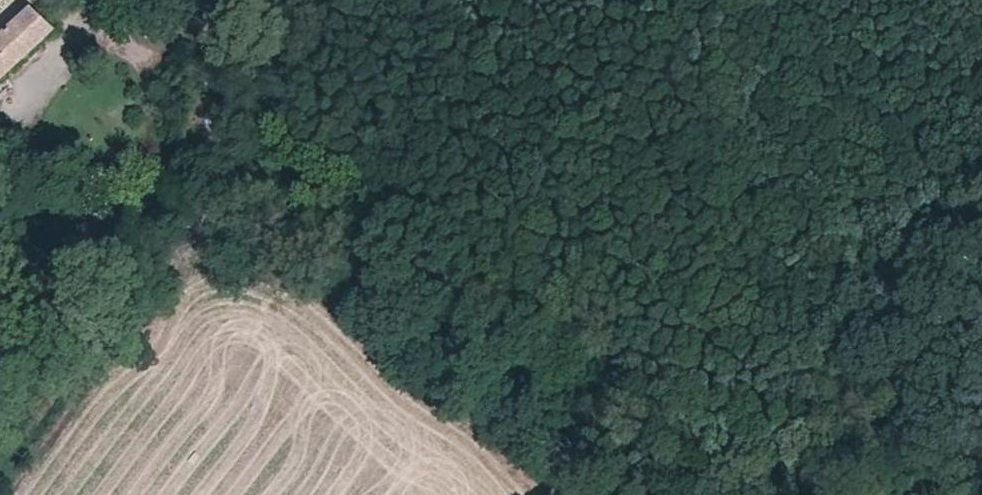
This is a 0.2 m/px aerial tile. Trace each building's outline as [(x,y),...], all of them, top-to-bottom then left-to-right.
[(55,32),(32,7),(0,36),(0,84),(55,32)]
